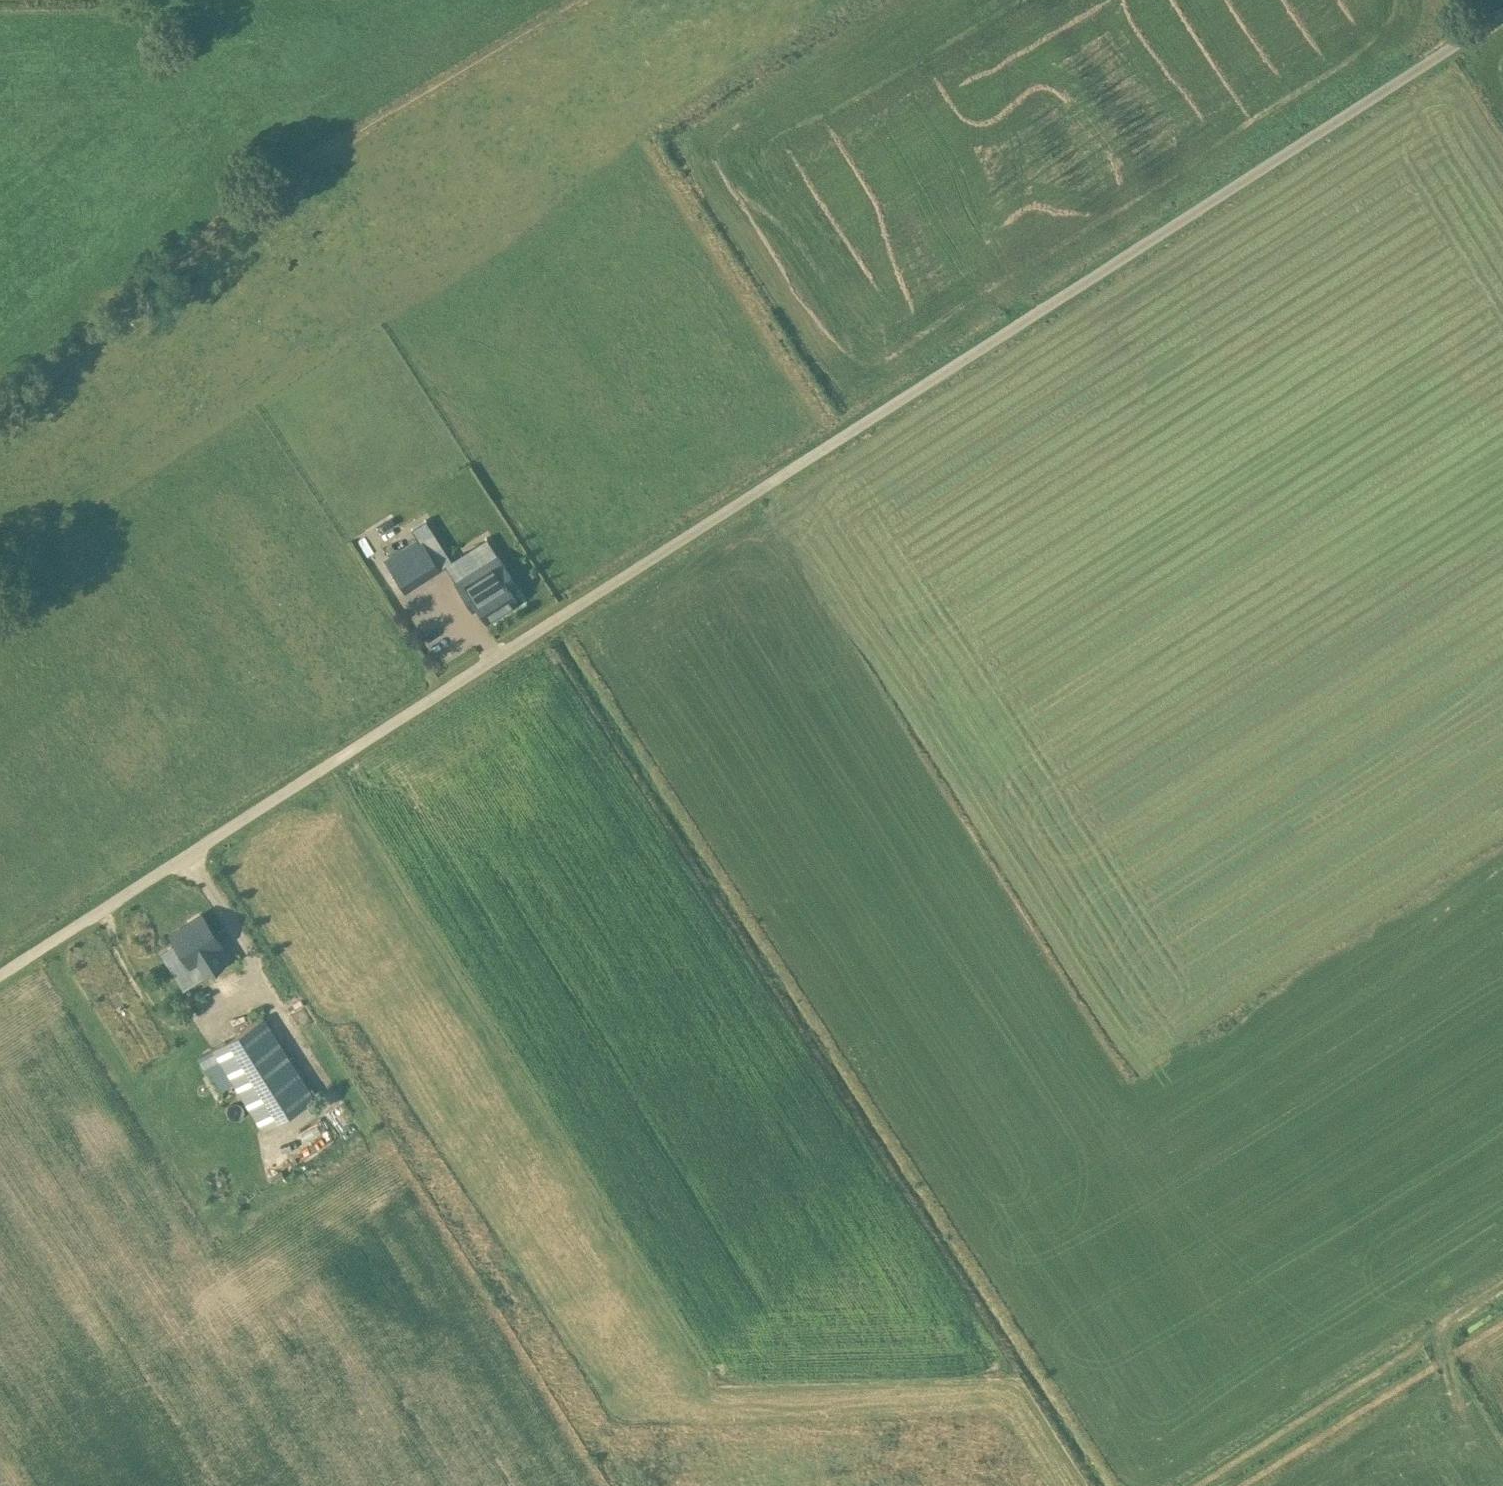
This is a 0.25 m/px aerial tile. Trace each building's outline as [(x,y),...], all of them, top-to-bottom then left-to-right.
[(424,542),(420,536),(383,559),(405,593),(441,570),(433,556),(444,549),(434,535),(424,542)] [(510,577),(497,556),(455,582),(467,603),(472,600),(485,622),(516,602),(504,581),(510,577)] [(219,946),(201,917),(171,937),(189,965),(204,956),(212,968),(227,959),(219,946)] [(315,1098),(263,1016),(197,1059),(207,1075),(222,1068),(262,1132),(315,1098)]
